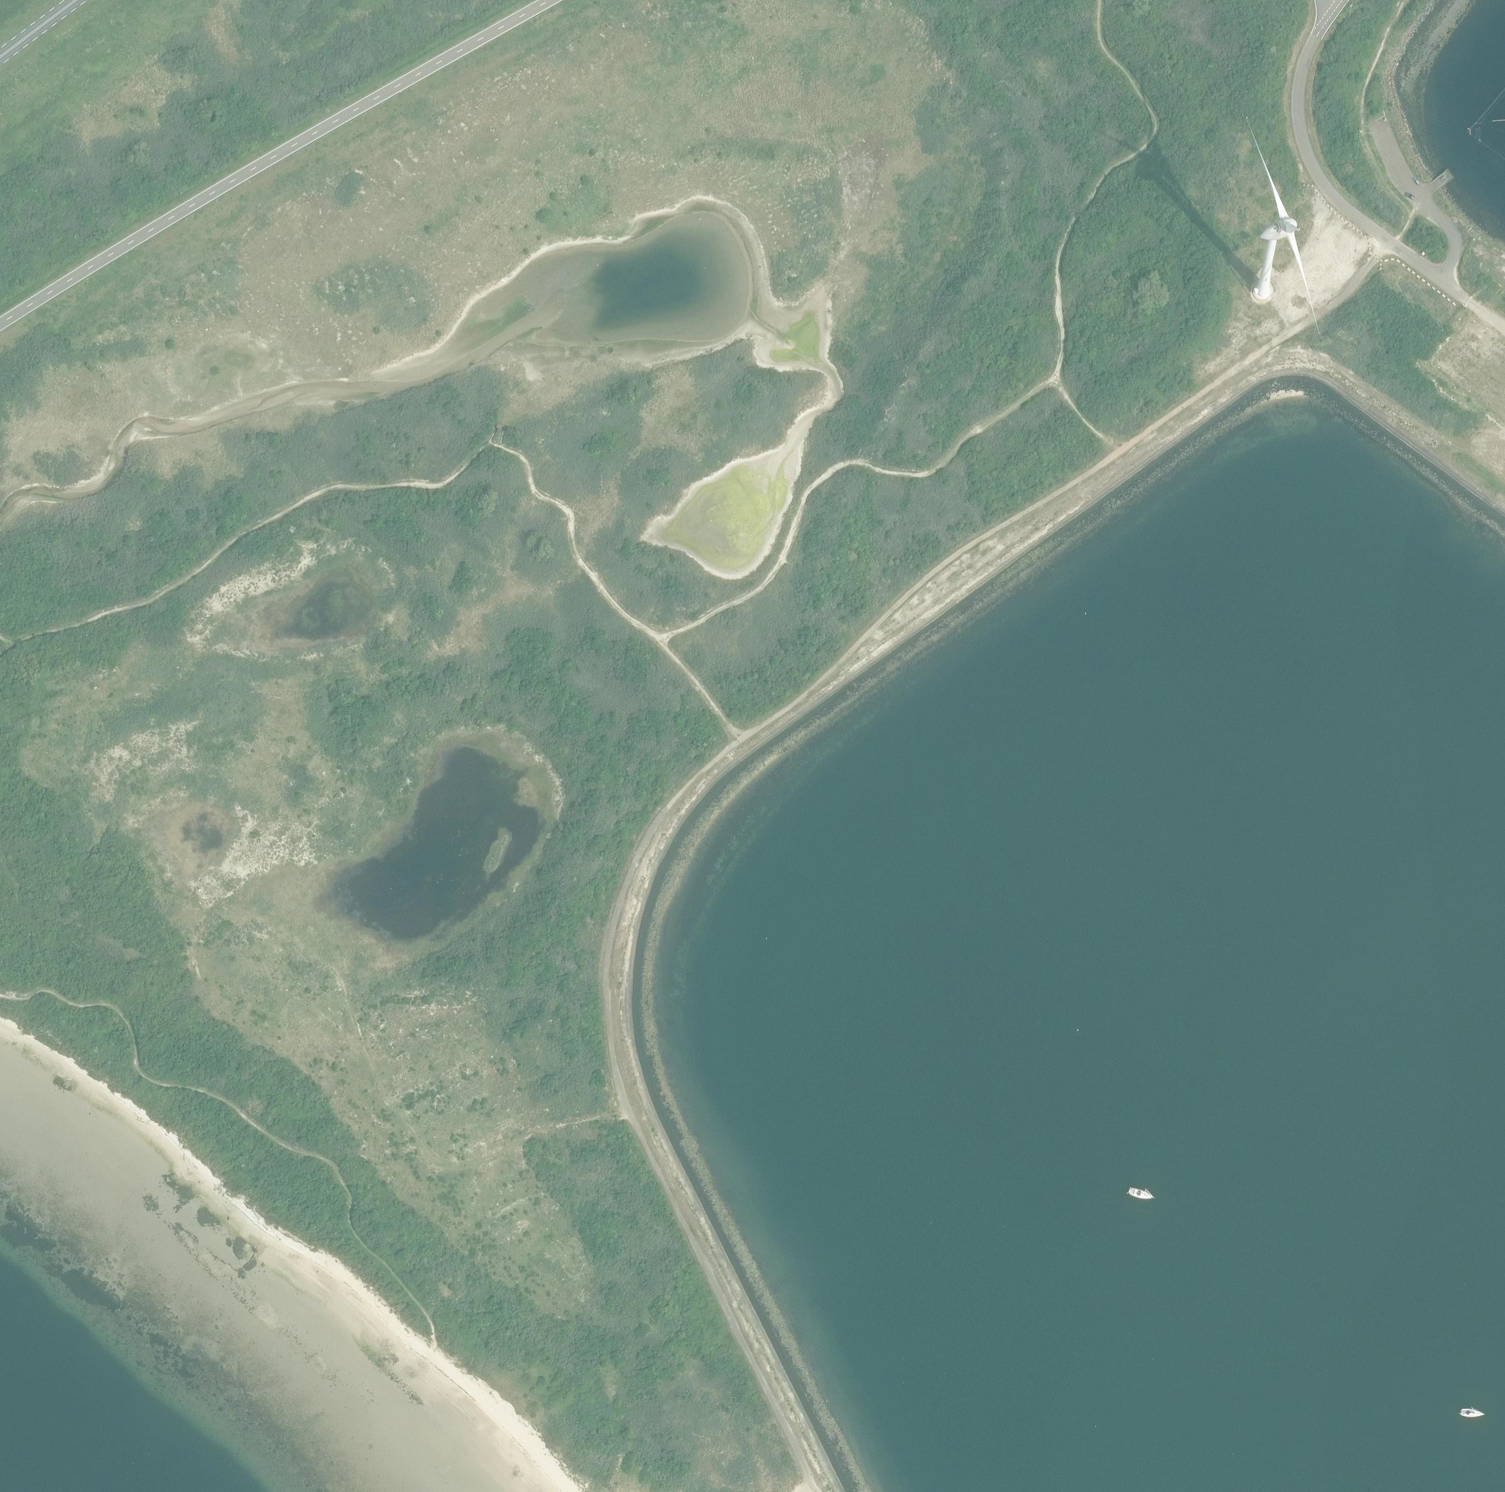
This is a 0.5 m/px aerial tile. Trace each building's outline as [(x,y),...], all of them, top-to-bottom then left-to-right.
[(1256,290),(1256,291),(1256,292),(1256,293),(1257,294),(1257,295),(1258,295),(1258,296),(1259,296),(1260,297),(1261,297),(1262,297),(1263,297),(1264,297),(1265,297),(1266,296),(1267,296),(1267,295),(1268,294),(1268,293),(1269,293),(1269,292),(1269,291),(1269,290),(1269,289),(1269,288),(1268,288),(1268,287),(1267,286),(1266,285),(1265,285),(1265,284),(1264,284),(1263,284),(1262,284),(1261,284),(1260,284),(1260,285),(1259,285),(1258,286),(1257,286),(1257,287),(1256,288),(1256,289),(1256,290)]
